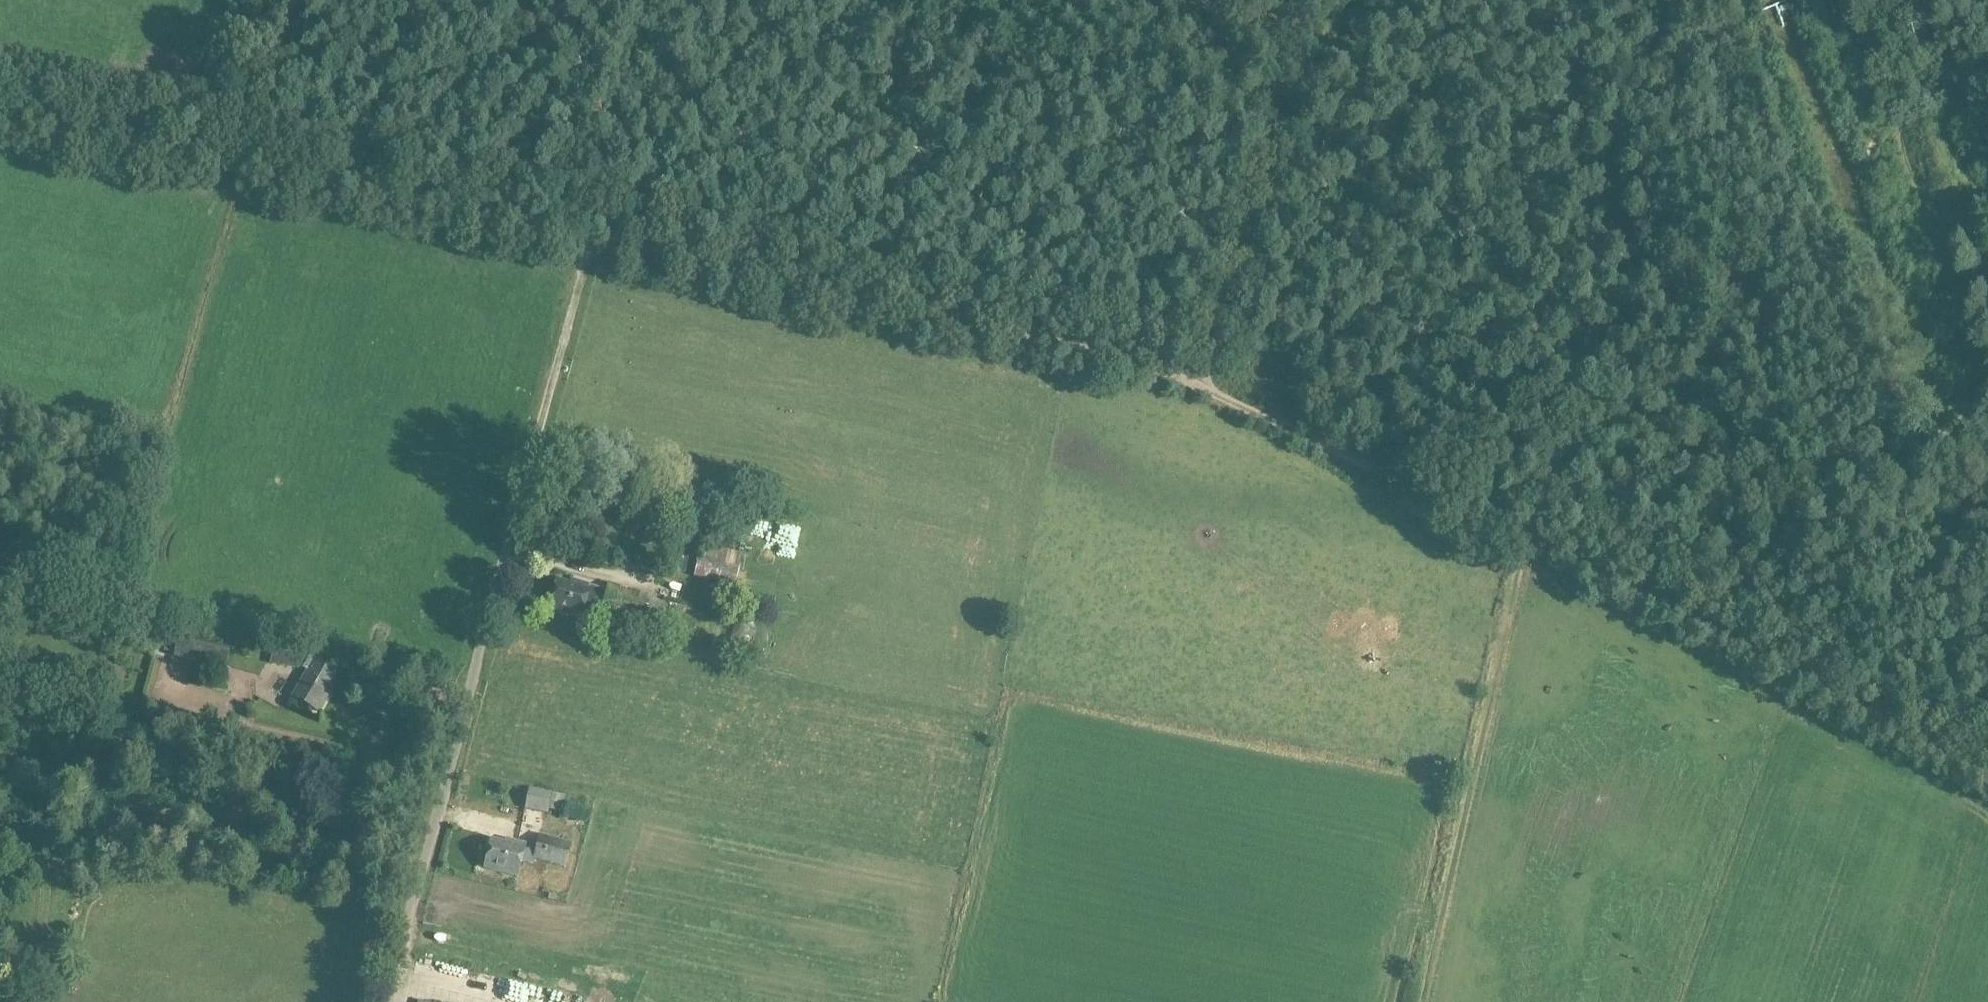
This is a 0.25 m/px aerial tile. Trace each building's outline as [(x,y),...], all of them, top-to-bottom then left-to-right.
[(1759,12),(1785,7),(1783,0),(1757,0),(1759,12)] [(190,97),(206,97),(205,82),(190,83),(190,97)] [(1913,394),(1929,390),(1927,380),(1911,384),(1913,394)] [(771,516),(767,534),(789,538),(792,521),(771,516)] [(712,548),(690,548),(689,566),(712,567),(712,548)] [(738,569),(718,564),(714,582),(734,586),(738,569)] [(581,621),(581,619),(595,624),(604,591),(569,581),(568,582),(556,579),(546,612),(581,621)] [(232,643),(181,627),(172,657),(223,672),(232,643)] [(291,669),(304,669),(309,671),(293,698),(318,712),(327,697),(324,695),(340,668),(313,653),(311,657),(264,646),(262,654),(272,656),(270,664),(291,669)] [(565,796),(529,788),(524,809),(548,814),(549,810),(561,812),(565,796)] [(571,844),(563,842),(539,836),(535,852),(525,850),(526,845),(505,839),(504,843),(491,840),(484,870),(516,877),(520,862),(532,865),(534,859),(565,868),(571,844)]
